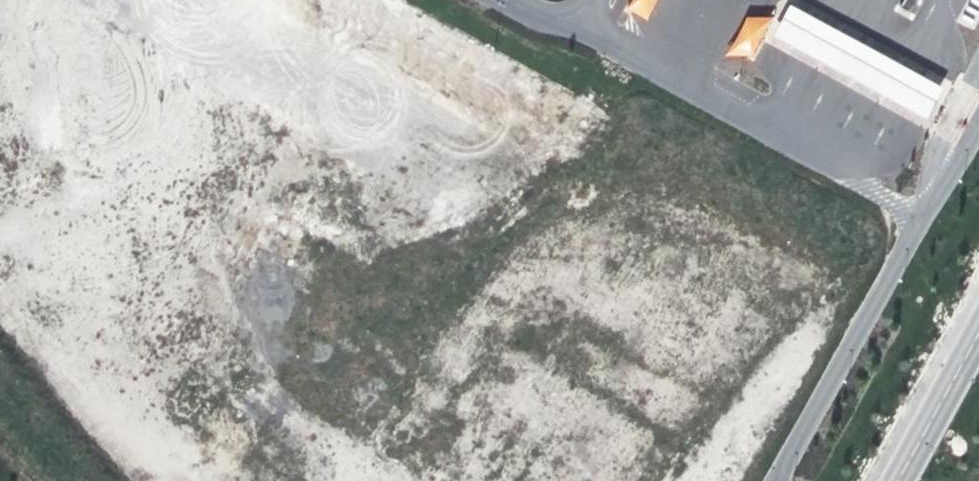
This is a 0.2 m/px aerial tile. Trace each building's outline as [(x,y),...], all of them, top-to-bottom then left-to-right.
[(657,0),(631,0),(622,22),(645,31),(657,0)] [(911,14),(919,0),(904,0),(900,8),(911,14)] [(945,89),(790,6),(773,36),(929,119),(945,89)] [(908,18),(911,14),(900,8),(897,12),(908,18)] [(746,9),(730,53),(755,62),(771,17),(746,9)] [(66,232),(71,229),(38,153),(50,151),(24,92),(0,103),(0,261),(66,232)] [(0,261),(0,359),(102,314),(66,232),(0,261)] [(473,358),(406,480),(688,480),(691,476),(473,358)]
